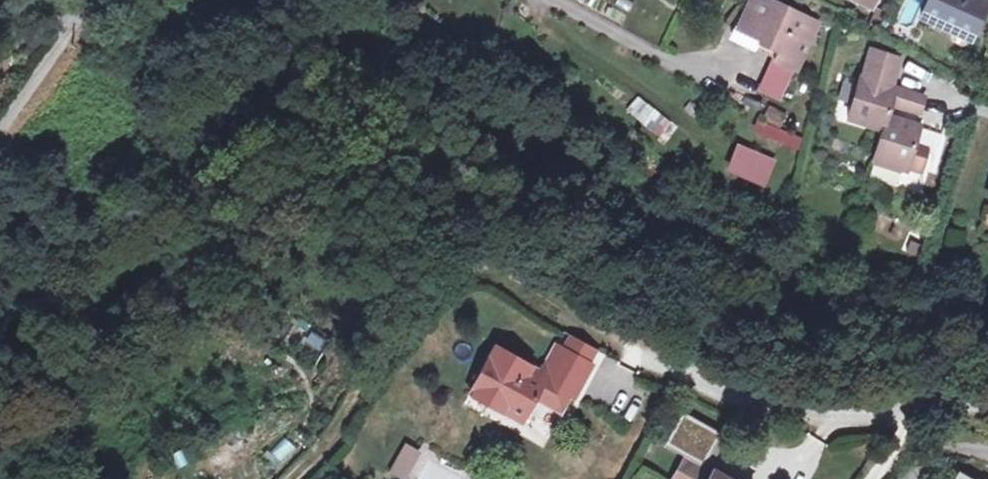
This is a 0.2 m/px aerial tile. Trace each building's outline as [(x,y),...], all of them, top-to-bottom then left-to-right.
[(754,0),(740,33),(779,51),(774,63),(796,73),(817,30),(754,0)] [(919,17),(967,40),(986,0),(927,0),(919,17)] [(779,51),(740,33),(735,45),(774,63),(779,51)] [(885,72),(894,75),(898,58),(870,51),(861,79),(857,77),(846,118),(881,130),(871,161),(905,171),(905,169),(920,173),(926,152),(932,154),(933,140),(931,134),(885,118),(889,105),(917,113),(923,98),(890,87),(881,85),(885,72)] [(890,87),(894,75),(885,72),(881,85),(890,87)] [(780,128),(787,113),(765,104),(753,134),(797,153),(803,138),(780,128)] [(725,172),(765,187),(776,158),(736,143),(725,172)] [(896,240),(903,223),(878,214),(871,231),(896,240)] [(577,340),(569,353),(592,366),(600,353),(577,340)] [(501,346),(498,351),(514,361),(517,356),(501,346)] [(574,398),(592,366),(569,353),(561,348),(546,373),(517,356),(514,361),(498,351),(474,394),(524,423),(538,399),(564,414),(574,398)] [(683,414),(665,448),(687,459),(677,478),(728,478),(714,472),(714,473),(706,469),(723,435),(683,414)] [(283,436),(268,452),(280,464),(295,448),(283,436)] [(422,450),(409,442),(391,470),(404,478),(422,450)]
